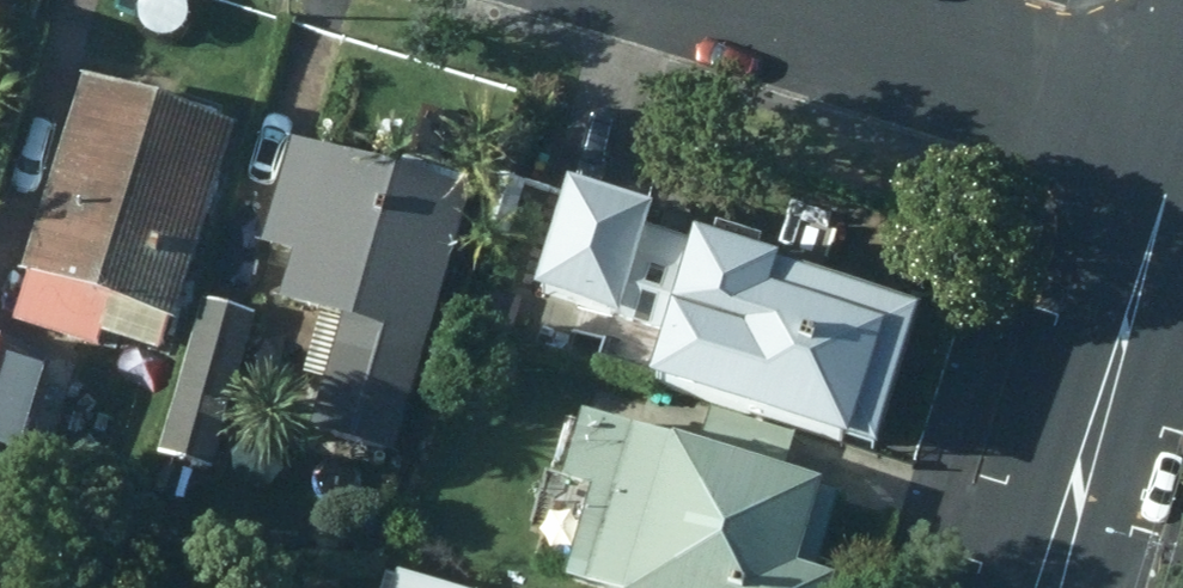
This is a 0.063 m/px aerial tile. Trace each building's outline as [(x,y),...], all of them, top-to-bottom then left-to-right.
[(169,337),(231,144),(77,98),(15,292),(22,294),(8,337),(86,362),(81,374),(111,384),(119,355),(153,367),(162,335),(169,337)] [(306,440),(390,468),(464,210),(287,159),(260,252),(290,261),(274,316),(338,337),(306,440)] [(839,452),(868,462),(907,321),(749,277),(753,262),(705,248),(701,262),(688,259),(693,243),(642,229),(645,217),(560,194),(529,300),(610,322),(611,315),(662,331),(643,397),(836,461),(839,452)] [(254,324),(201,309),(155,462),(209,477),(254,324)] [(0,360),(0,500),(2,501),(44,374),(0,360)] [(580,433),(560,502),(585,509),(562,587),(813,587),(836,511),(778,492),(782,476),(700,450),(696,467),(580,433)]
